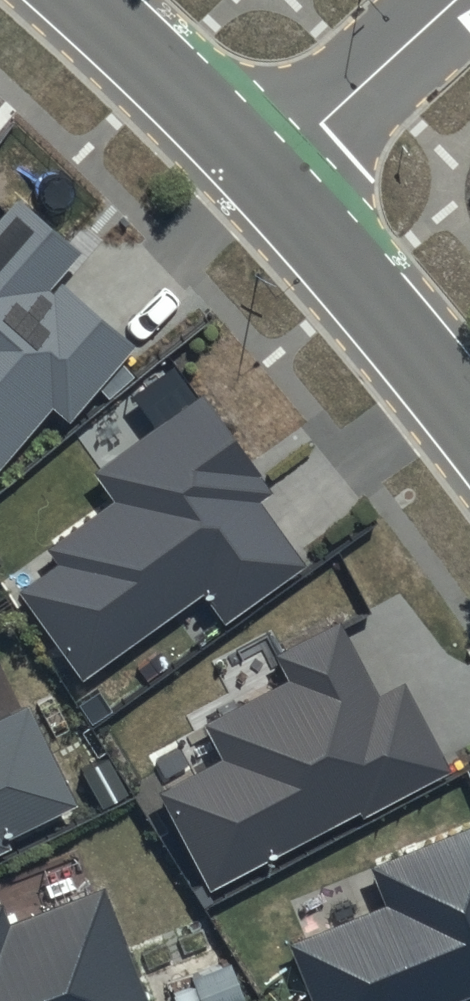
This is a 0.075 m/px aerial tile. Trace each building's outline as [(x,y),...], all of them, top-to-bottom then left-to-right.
[(15,192),(0,210),(0,460),(48,403),(66,417),(132,339),(58,277),(50,287),(45,283),(78,245),(15,192)] [(271,484),(199,386),(87,467),(108,494),(43,541),(56,559),(17,587),(79,672),(197,586),(220,617),(301,558),(255,495),(271,484)] [(375,686),(337,613),(267,649),(281,676),(201,717),(221,756),(160,788),(207,878),(355,802),(360,811),(448,766),(400,673),(375,686)] [(9,843),(3,831),(73,798),(25,698),(0,710),(0,847),(9,843)] [(364,861),(380,897),(283,938),(310,1000),(433,1000),(469,986),(469,990),(469,817),(364,861)] [(100,880),(5,916),(0,904),(0,1000),(147,1000),(100,880)]
